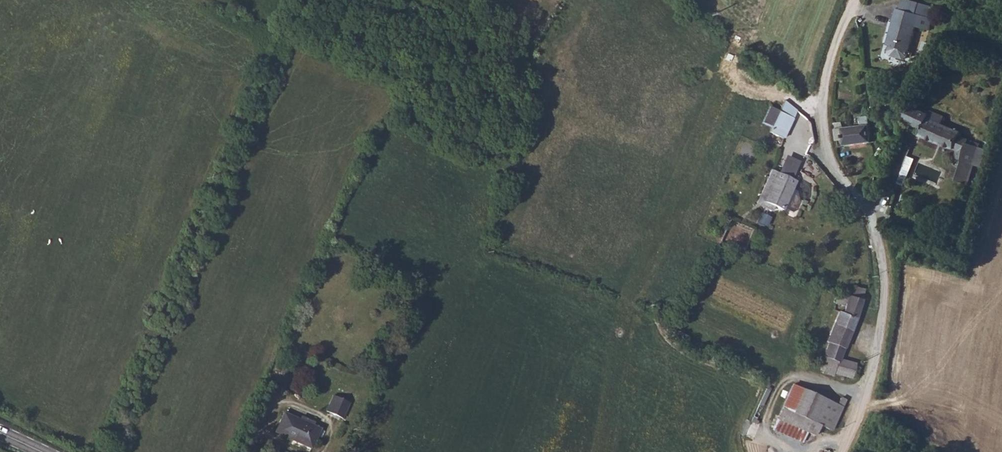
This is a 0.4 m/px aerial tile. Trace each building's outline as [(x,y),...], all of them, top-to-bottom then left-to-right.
[(920,27),(923,12),(892,5),(883,43),(886,44),(885,51),(888,55),(900,58),(905,53),(911,24),(920,27)] [(929,14),(923,12),(920,27),(925,28),(929,14)] [(794,106),(781,96),(775,109),(768,127),(767,129),(782,136),(794,106)] [(768,127),(775,109),(766,105),(759,123),(768,127)] [(974,168),(980,150),(969,146),(970,143),(960,139),(961,134),(951,130),(953,122),(940,116),(940,115),(932,110),(929,114),(911,107),(899,106),(901,121),(922,130),(919,137),(956,153),(953,160),(974,168)] [(845,148),(871,144),(867,117),(859,118),(860,128),(843,129),(843,124),(835,125),(836,142),(844,141),(845,148)] [(988,153),(980,150),(974,168),(981,171),(988,153)] [(906,185),(915,157),(908,155),(899,182),(906,185)] [(781,159),(777,172),(790,177),(795,164),(781,159)] [(769,169),(761,189),(768,191),(775,171),(769,169)] [(787,198),(792,186),(794,178),(790,177),(777,172),(775,171),(768,191),(787,198)] [(867,185),(873,187),(875,177),(875,174),(875,173),(869,172),(867,185)] [(883,189),(885,178),(875,177),(873,187),(883,189)] [(787,198),(797,201),(799,195),(798,193),(797,187),(792,186),(787,198)] [(768,191),(761,189),(756,203),(772,210),(775,205),(764,201),(768,191)] [(783,209),(784,206),(787,198),(768,191),(764,201),(775,205),(783,209)] [(793,210),(797,201),(787,198),(784,206),(793,210)] [(854,203),(844,204),(849,223),(860,219),(854,203)] [(728,254),(743,260),(746,253),(731,247),(728,254)] [(851,297),(838,297),(836,306),(845,308),(844,315),(839,314),(828,341),(822,342),(821,346),(825,351),(820,369),(822,371),(822,375),(832,377),(832,375),(852,380),(855,365),(839,360),(858,318),(864,291),(852,288),(851,297)] [(383,344),(376,340),(372,348),(379,352),(383,344)] [(832,432),(846,402),(841,400),(838,407),(793,386),(778,420),(807,433),(815,437),(820,427),(832,432)] [(331,397),(325,412),(341,418),(347,402),(331,397)] [(282,411),(273,431),(307,446),(316,427),(282,411)] [(807,433),(778,420),(773,430),(802,444),(807,433)]
